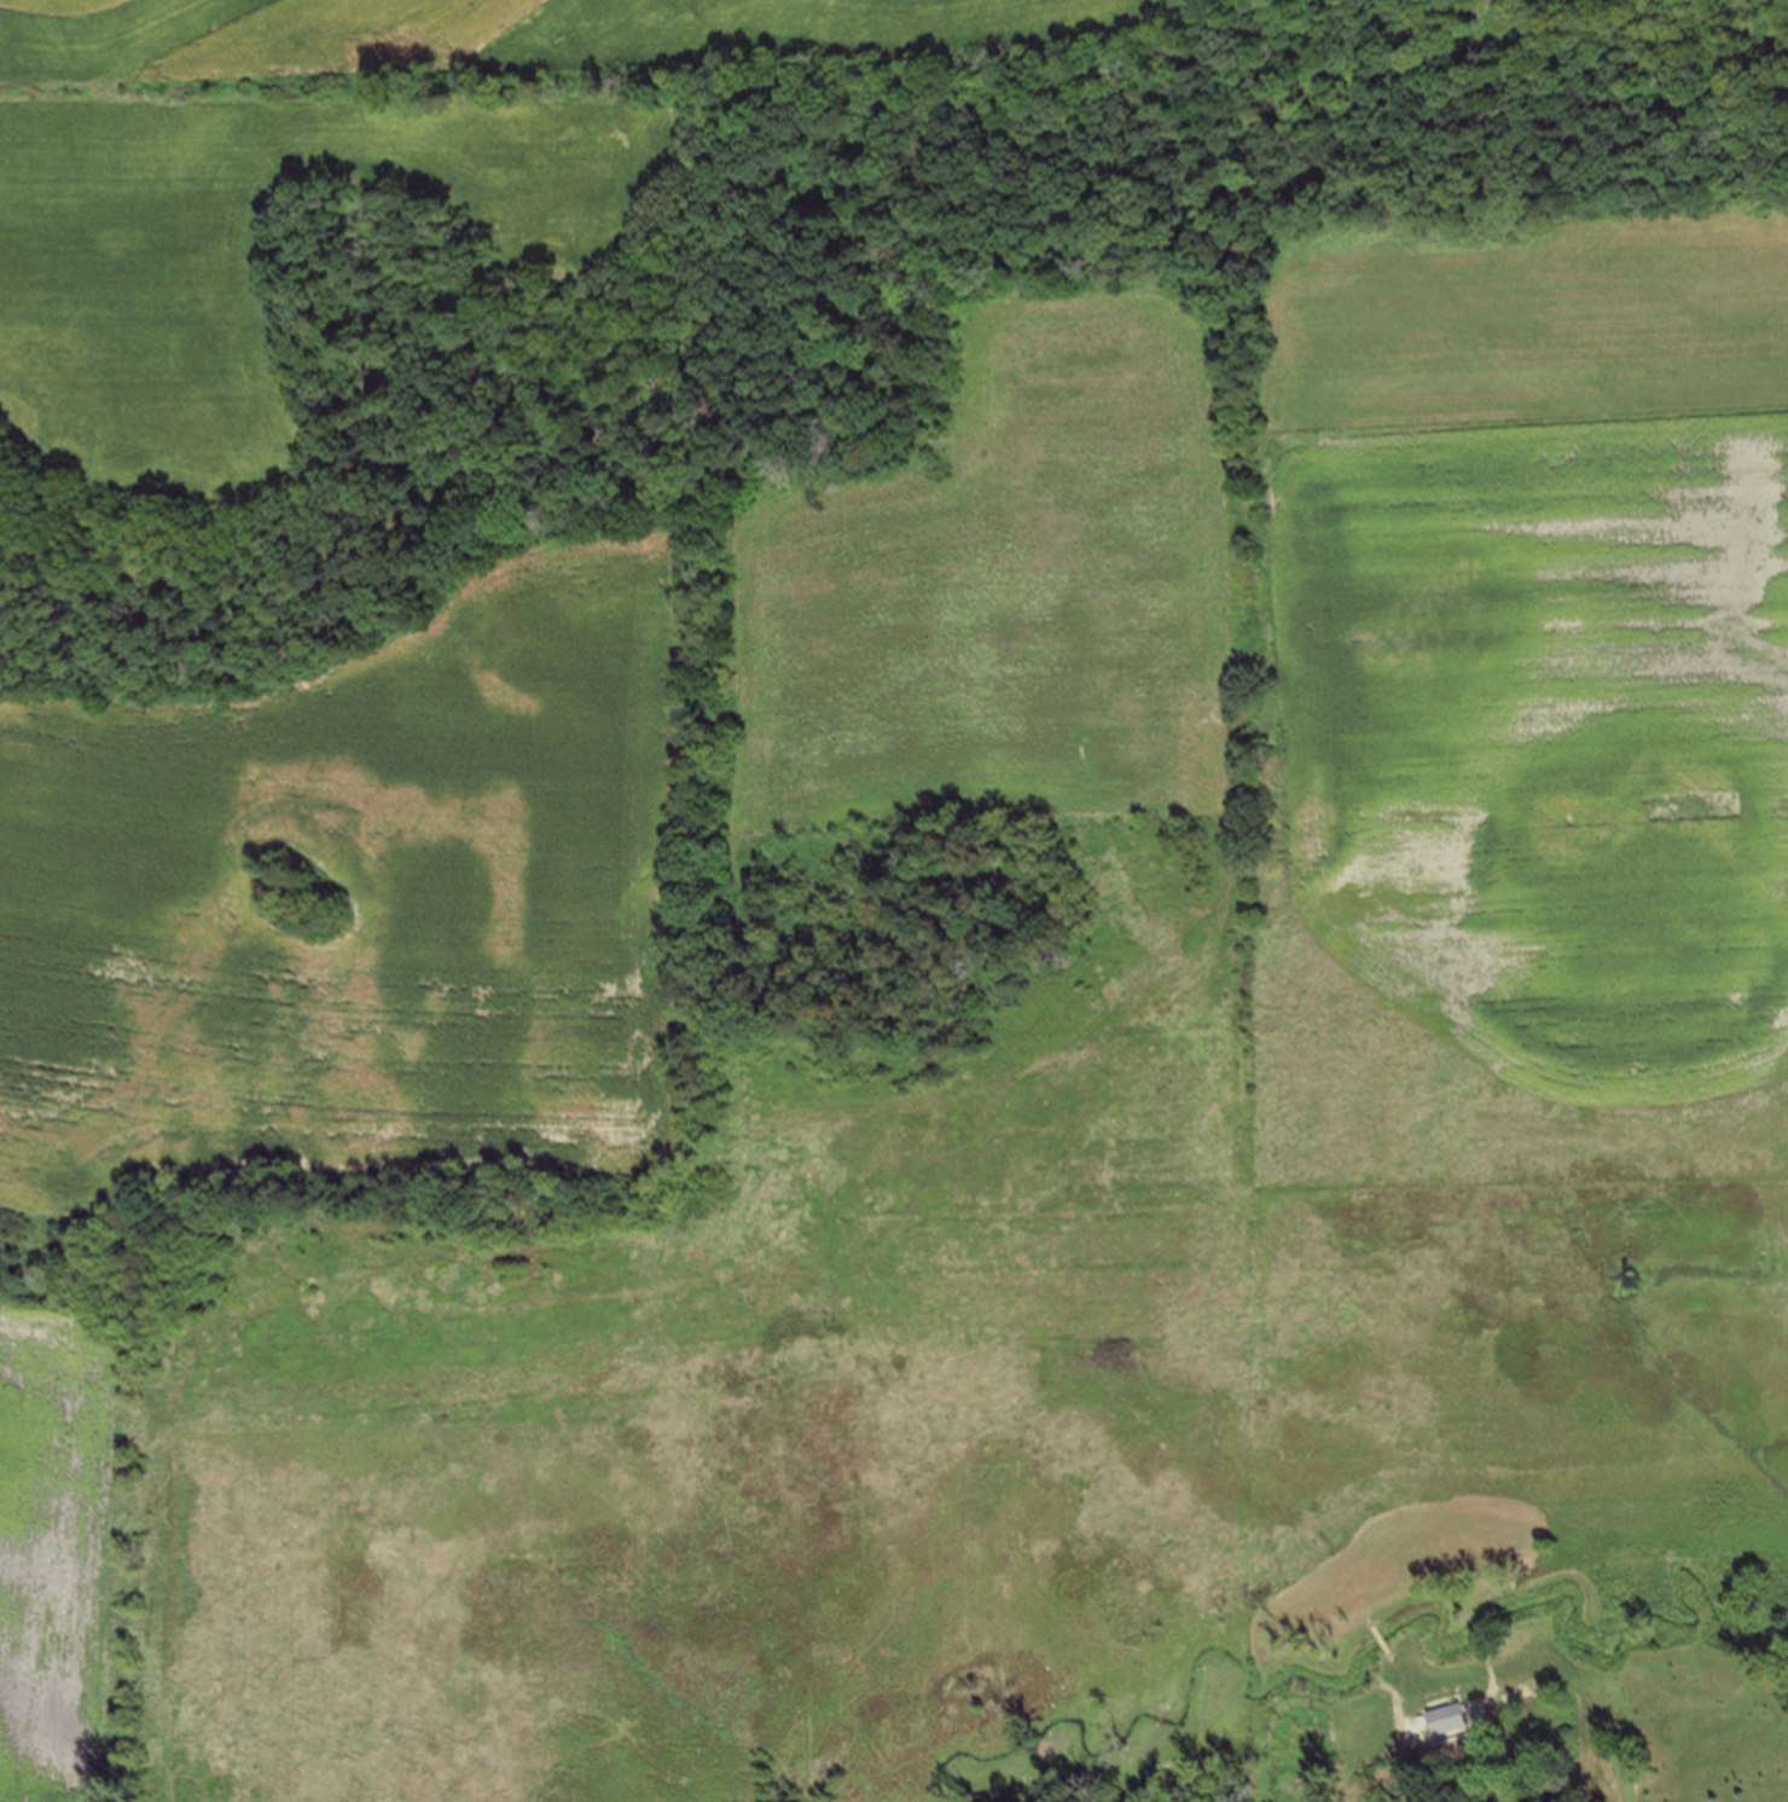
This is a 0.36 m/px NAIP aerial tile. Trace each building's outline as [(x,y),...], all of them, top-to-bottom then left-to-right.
[(1467,1732),(1467,1708),(1416,1708),(1416,1732),(1467,1732)]
